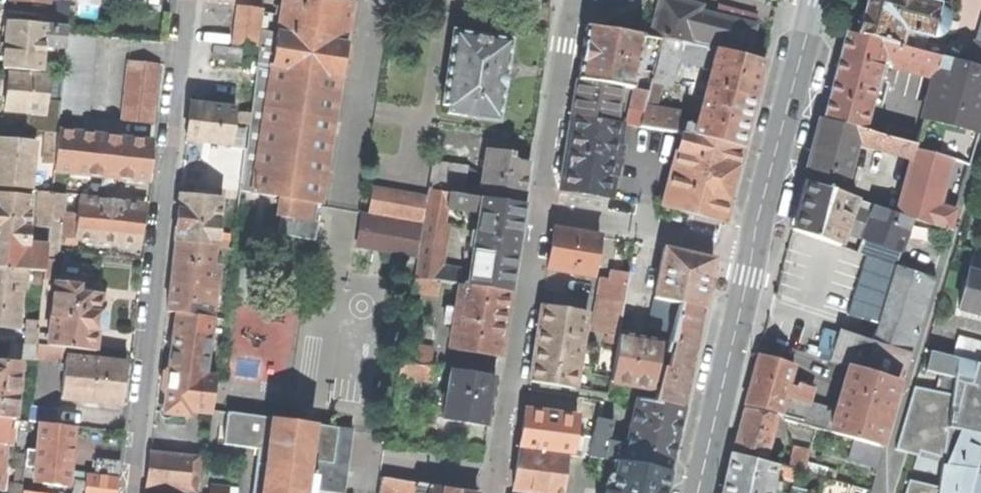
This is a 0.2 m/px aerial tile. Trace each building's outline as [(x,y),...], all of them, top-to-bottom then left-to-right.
[(277,32),(291,34),(292,30),(332,35),(331,41),(346,43),(353,3),(336,0),(282,0),(277,32)] [(718,49),(740,55),(746,30),(698,17),(700,6),(677,0),(659,0),(650,36),(663,39),(682,42),(697,44),(718,49)] [(859,35),(886,42),(909,48),(913,33),(930,37),(939,4),(926,0),(868,0),(867,2),(864,16),(859,35)] [(56,1),(55,15),(69,16),(70,2),(56,1)] [(238,5),(233,47),(241,48),(259,50),(261,30),(264,8),(238,5)] [(44,26),(68,28),(69,16),(55,15),(39,13),(38,26),(44,26)] [(859,35),(864,16),(853,13),(848,32),(859,35)] [(40,72),(42,46),(44,26),(38,26),(7,23),(5,45),(3,68),(40,72)] [(42,46),(66,48),(68,32),(68,28),(44,26),(42,46)] [(582,51),(577,80),(619,88),(631,90),(634,70),(639,71),(643,48),(645,36),(587,26),(582,51)] [(252,193),(277,32),(261,30),(259,50),(255,79),(253,93),(250,124),(247,150),(243,184),(241,192),(252,193)] [(346,43),(331,41),(332,35),(292,30),(291,34),(277,32),(252,193),(278,198),(318,204),(321,204),(346,43)] [(60,114),(87,117),(95,34),(68,32),(66,48),(61,98),(60,109),(60,114)] [(448,106),(447,113),(498,121),(504,81),(511,41),(453,32),(442,105),(448,106)] [(881,61),(886,42),(859,35),(848,32),(840,60),(832,91),(870,102),(881,61)] [(980,67),(980,36),(977,35),(969,64),(973,65),(980,67)] [(650,36),(645,36),(643,48),(660,51),(663,39),(650,36)] [(682,42),(663,39),(660,51),(654,78),(653,83),(657,84),(672,87),(678,62),(682,42)] [(694,64),(697,44),(682,42),(678,62),(694,64)] [(935,78),(941,56),(909,48),(886,42),(881,61),(887,63),(887,65),(935,78)] [(239,63),(241,48),(233,47),(214,45),(212,59),(239,63)] [(708,89),(754,100),(764,61),(754,59),(751,58),(740,55),(718,49),(708,89)] [(915,150),(949,160),(973,65),(969,64),(941,56),(935,78),(916,145),(915,150)] [(129,60),(122,120),(153,124),(159,63),(129,60)] [(951,160),(970,166),(980,126),(980,67),(973,65),(949,160),(951,160)] [(7,90),(5,110),(44,113),(47,76),(8,73),(7,90)] [(652,108),(657,84),(653,83),(654,78),(651,77),(647,94),(644,106),(652,108)] [(242,91),(253,93),(255,79),(243,78),(242,91)] [(576,97),(573,115),(616,122),(619,88),(577,80),(576,97)] [(749,120),(754,100),(708,89),(698,128),(696,138),(741,149),(749,120)] [(238,123),(250,124),(253,93),(242,91),(238,123)] [(635,91),(631,110),(643,112),(644,106),(647,94),(635,91)] [(870,102),(832,91),(825,119),(861,129),(863,130),(870,102)] [(52,97),(51,108),(60,109),(61,98),(52,97)] [(189,120),(187,140),(231,146),(235,109),(191,104),(189,120)] [(678,113),(652,108),(644,106),(643,112),(640,127),(683,134),(696,138),(698,128),(679,123),(680,116),(678,113)] [(640,127),(643,112),(631,110),(628,125),(640,127)] [(567,152),(561,189),(610,197),(623,124),(616,122),(573,115),(567,152)] [(809,166),(848,176),(856,143),(861,129),(825,119),(821,118),(815,144),(809,166)] [(45,132),(57,133),(57,131),(58,120),(43,119),(39,122),(38,132),(45,132)] [(878,121),(875,133),(899,140),(903,128),(878,121)] [(863,130),(861,129),(856,143),(912,159),(915,150),(916,145),(899,140),(875,133),(863,130)] [(66,173),(146,182),(149,161),(151,142),(57,131),(57,133),(54,164),(53,172),(66,173)] [(45,132),(43,163),(54,164),(57,133),(45,132)] [(683,134),(664,207),(723,222),(732,187),(741,149),(696,138),(683,134)] [(29,188),(33,144),(0,141),(0,186),(29,188)] [(212,146),(207,179),(243,184),(247,150),(212,146)] [(484,176),(480,197),(482,197),(523,204),(526,182),(529,164),(510,161),(512,154),(488,150),(484,176)] [(949,160),(915,150),(912,159),(906,180),(943,190),(951,160),(949,160)] [(480,197),(484,176),(467,167),(433,162),(428,189),(480,197)] [(809,166),(805,181),(843,195),(848,176),(809,166)] [(66,173),(53,172),(51,192),(64,194),(66,173)] [(913,218),(933,225),(937,210),(943,190),(906,180),(897,213),(913,218)] [(799,206),(793,230),(840,245),(846,227),(856,199),(843,195),(805,181),(799,206)] [(372,213),(423,221),(426,204),(427,195),(376,187),(372,213)] [(426,204),(446,207),(480,212),(482,197),(480,197),(428,189),(427,195),(426,204)] [(953,193),(943,190),(937,210),(947,213),(953,193)] [(39,191),(36,227),(48,228),(49,220),(51,192),(39,191)] [(60,212),(62,212),(64,194),(51,192),(49,220),(59,221),(60,212)] [(175,242),(214,246),(219,199),(180,195),(175,242)] [(0,196),(0,243),(26,245),(30,198),(0,196)] [(471,270),(469,286),(509,292),(516,244),(523,204),(482,197),(480,212),(477,231),(471,230),(468,247),(474,248),(471,270)] [(79,198),(77,213),(74,238),(139,245),(141,225),(143,205),(79,198)] [(315,221),(318,204),(278,198),(275,217),(281,218),(278,235),(315,241),(318,221),(315,221)] [(865,233),(875,206),(856,199),(846,227),(865,233)] [(423,221),(444,224),(446,207),(426,204),(423,221)] [(865,233),(865,235),(903,248),(913,218),(897,213),(875,206),(865,233)] [(74,238),(77,213),(62,212),(60,212),(59,221),(57,236),(59,236),(66,237),(73,238),(74,238)] [(362,217),(357,246),(418,256),(422,227),(362,217)] [(57,236),(59,221),(49,220),(48,228),(46,247),(45,259),(52,259),(52,251),(57,251),(59,236),(57,236)] [(423,221),(422,227),(418,256),(415,278),(439,281),(442,266),(448,224),(444,224),(423,221)] [(551,248),(548,268),(593,276),(599,236),(555,228),(551,248)] [(859,252),(897,265),(903,248),(865,235),(859,252)] [(173,259),(170,284),(209,288),(210,286),(212,266),(214,246),(175,242),(173,259)] [(0,243),(0,267),(24,270),(26,245),(0,243)] [(26,245),(24,270),(27,270),(28,264),(44,265),(45,259),(46,247),(26,245)] [(655,298),(679,304),(702,310),(708,287),(713,261),(664,249),(655,298)] [(980,274),(980,256),(974,255),(969,271),(980,274)] [(460,285),(465,285),(467,270),(442,266),(439,281),(460,285)] [(21,283),(26,283),(27,270),(24,270),(0,267),(0,281),(21,283)] [(892,295),(926,307),(935,277),(901,267),(892,295)] [(612,280),(609,296),(626,298),(630,273),(622,271),(620,281),(612,280)] [(969,271),(960,309),(980,314),(980,274),(969,271)] [(439,281),(415,278),(412,292),(437,296),(439,281)] [(0,281),(0,327),(17,328),(21,283),(0,281)] [(48,339),(47,346),(62,347),(95,351),(97,332),(104,330),(105,317),(99,312),(100,304),(101,295),(94,294),(95,288),(54,284),(48,339)] [(176,313),(212,317),(215,287),(210,286),(209,288),(170,284),(168,297),(167,312),(176,313)] [(454,326),(450,349),(499,356),(504,325),(509,292),(469,286),(465,285),(460,285),(456,308),(454,326)] [(919,332),(926,307),(892,295),(889,307),(884,321),(897,325),(919,332)] [(679,304),(655,298),(650,327),(671,332),(679,304)] [(602,332),(619,335),(624,306),(607,303),(602,332)] [(671,332),(668,344),(674,345),(696,349),(699,332),(702,310),(679,304),(671,332)] [(444,325),(454,326),(456,308),(447,307),(444,325)] [(535,347),(530,381),(575,388),(587,315),(542,307),(535,347)] [(167,394),(165,413),(188,415),(189,410),(212,412),(212,410),(216,376),(205,375),(212,317),(176,313),(172,354),(169,373),(164,372),(163,389),(167,394)] [(25,344),(36,345),(37,334),(38,320),(28,319),(25,344)] [(884,321),(877,345),(890,349),(893,339),(897,325),(884,321)] [(897,325),(893,339),(915,346),(919,332),(897,325)] [(47,346),(48,339),(44,334),(37,334),(36,345),(47,346)] [(831,361),(850,367),(899,381),(903,383),(911,356),(890,349),(877,345),(839,334),(831,361)] [(660,342),(619,335),(611,381),(652,388),(660,342)] [(953,356),(980,363),(980,343),(958,337),(953,356)] [(911,356),(915,346),(893,339),(890,349),(911,356)] [(10,343),(9,357),(35,359),(36,345),(25,344),(10,343)] [(404,343),(402,361),(429,366),(432,348),(404,343)] [(657,389),(664,390),(674,345),(668,344),(666,353),(670,354),(667,369),(662,368),(657,389)] [(47,346),(36,345),(35,359),(61,362),(62,347),(47,346)] [(661,404),(683,408),(690,377),(696,349),(674,345),(664,390),(661,404)] [(977,472),(980,454),(980,363),(953,356),(932,350),(926,371),(944,376),(940,394),(913,386),(896,449),(919,455),(920,451),(944,458),(943,462),(977,472)] [(753,377),(745,404),(780,414),(789,382),(794,366),(759,356),(753,377)] [(66,358),(61,398),(120,404),(123,384),(125,365),(66,358)] [(435,367),(429,366),(402,361),(399,377),(433,382),(435,367)] [(6,419),(14,420),(19,364),(0,363),(0,419),(6,419)] [(837,411),(831,433),(868,443),(880,446),(889,414),(891,415),(893,409),(891,408),(899,381),(850,367),(846,381),(837,411)] [(450,369),(443,419),(488,426),(492,402),(496,376),(450,369)] [(796,400),(798,393),(800,385),(789,382),(780,414),(784,419),(803,424),(802,425),(831,433),(837,411),(813,404),(796,400)] [(800,385),(798,393),(815,398),(817,390),(800,385)] [(796,400),(813,404),(815,398),(798,393),(796,400)] [(630,436),(624,463),(637,464),(669,473),(676,439),(683,408),(661,404),(638,399),(630,436)] [(30,408),(29,422),(38,423),(56,425),(57,411),(30,408)] [(567,456),(571,457),(575,430),(577,417),(525,409),(522,428),(519,449),(567,456)] [(734,450),(765,458),(769,443),(776,417),(744,409),(739,428),(734,450)] [(267,465),(307,471),(308,460),(333,464),(338,427),(228,412),(223,444),(259,449),(253,492),(263,492),(267,465)] [(596,420),(592,443),(589,459),(602,460),(609,422),(596,420)] [(34,468),(33,483),(67,487),(71,448),(73,427),(56,425),(38,423),(36,452),(34,468)] [(13,430),(5,430),(4,445),(11,446),(13,430)] [(577,457),(580,441),(581,431),(575,430),(571,457),(577,457)] [(624,463),(630,436),(611,431),(605,460),(612,461),(624,463)] [(19,433),(18,447),(26,448),(27,433),(19,433)] [(580,441),(577,457),(589,459),(592,443),(580,441)] [(810,452),(769,443),(765,458),(764,461),(777,465),(805,472),(810,452)] [(880,446),(868,443),(862,462),(878,467),(884,447),(880,446)] [(519,449),(516,469),(514,489),(542,492),(561,492),(567,456),(519,449)] [(24,467),(34,468),(36,452),(26,451),(24,467)] [(187,492),(191,456),(151,452),(149,467),(147,488),(187,492)] [(771,490),(773,482),(777,465),(764,461),(733,454),(725,484),(723,492),(770,492),(771,490)] [(977,472),(972,492),(980,492),(980,454),(977,472)] [(187,492),(196,492),(199,457),(191,456),(187,492)] [(95,477),(118,480),(120,464),(97,461),(95,477)] [(606,492),(664,492),(669,473),(637,464),(624,463),(612,461),(606,492)] [(977,472),(943,462),(936,487),(908,479),(904,492),(972,492),(977,472)] [(307,471),(267,465),(263,492),(304,492),(307,471)] [(24,467),(22,483),(22,491),(32,492),(33,483),(34,468),(24,467)] [(87,476),(74,475),(72,492),(85,492),(87,476)] [(85,492),(116,492),(118,480),(95,477),(87,476),(85,492)] [(430,487),(430,484),(383,477),(381,492),(382,492),(429,492),(430,487)] [(817,492),(849,492),(851,486),(821,478),(817,492)] [(10,492),(21,492),(22,491),(22,483),(11,482),(10,492)] [(780,484),(773,482),(771,490),(778,492),(780,484)]
